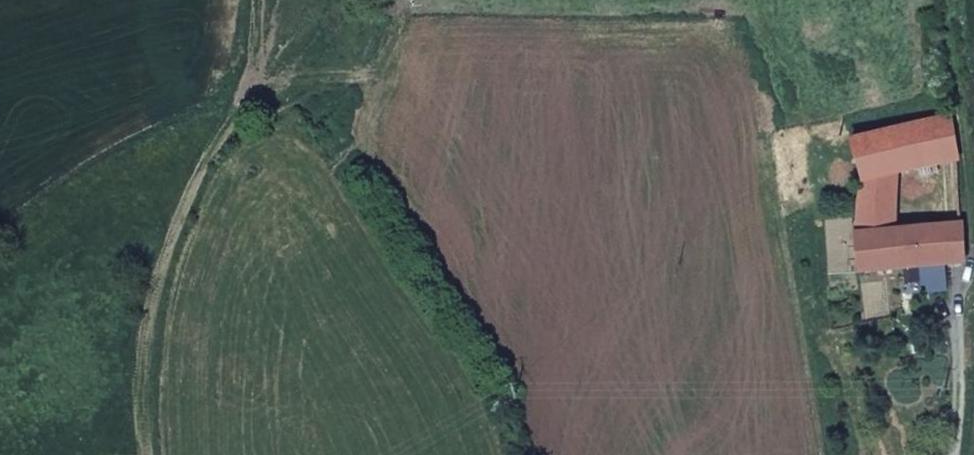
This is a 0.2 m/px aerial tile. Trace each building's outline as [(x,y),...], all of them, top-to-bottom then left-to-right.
[(955,160),(944,114),(842,139),(851,185),(894,176),(955,160)] [(893,225),(894,176),(851,185),(850,205),(850,225),(893,225)] [(922,270),(922,225),(893,225),(850,225),(850,269),(922,270)] [(955,271),(957,225),(922,225),(922,270),(927,270),(955,271)]
